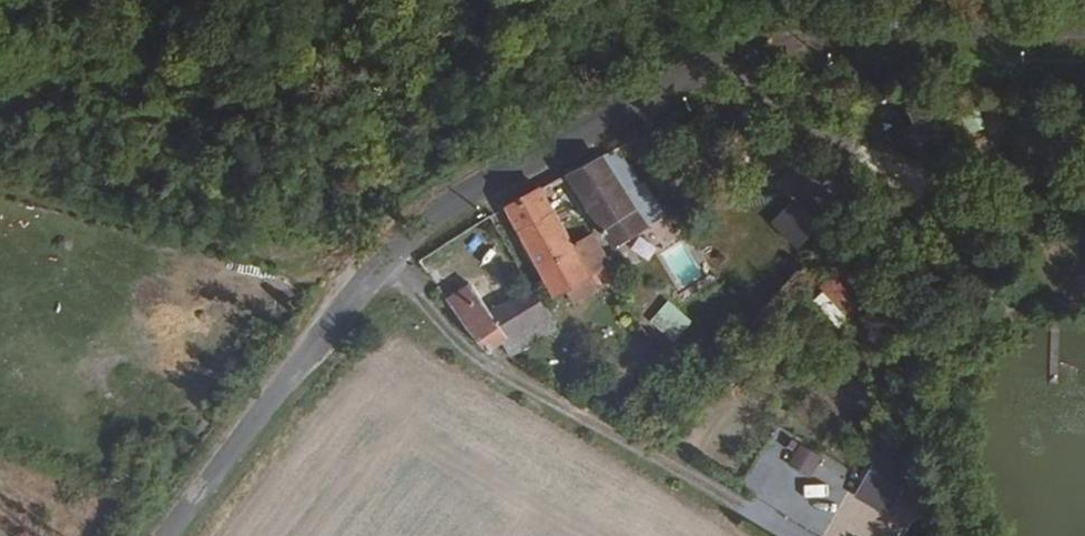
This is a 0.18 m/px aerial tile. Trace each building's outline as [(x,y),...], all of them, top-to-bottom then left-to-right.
[(902,109),(922,139),(939,128),(919,98),(902,109)] [(647,215),(610,156),(597,163),(632,227),(647,215)] [(632,227),(597,163),(568,178),(608,247),(632,227)] [(546,302),(586,282),(578,270),(534,195),(523,200),(502,211),(520,252),(516,256),(521,270),(530,267),(546,302)] [(792,196),(769,220),(796,245),(819,221),(792,196)] [(507,242),(485,219),(495,248),(496,247),(507,242)] [(459,291),(447,275),(434,282),(463,322),(482,343),(491,339),(531,316),(522,302),(517,297),(485,315),(477,319),(459,291)] [(833,276),(809,297),(837,327),(861,306),(833,276)] [(477,319),(485,315),(469,286),(459,291),(477,319)] [(656,317),(681,333),(691,316),(666,300),(656,317)] [(491,339),(502,359),(543,336),(531,316),(491,339)] [(787,463),(811,476),(822,455),(799,442),(787,463)] [(853,495),(886,513),(910,467),(878,450),(853,495)] [(799,520),(828,535),(830,535),(837,525),(806,507),(799,520)]
